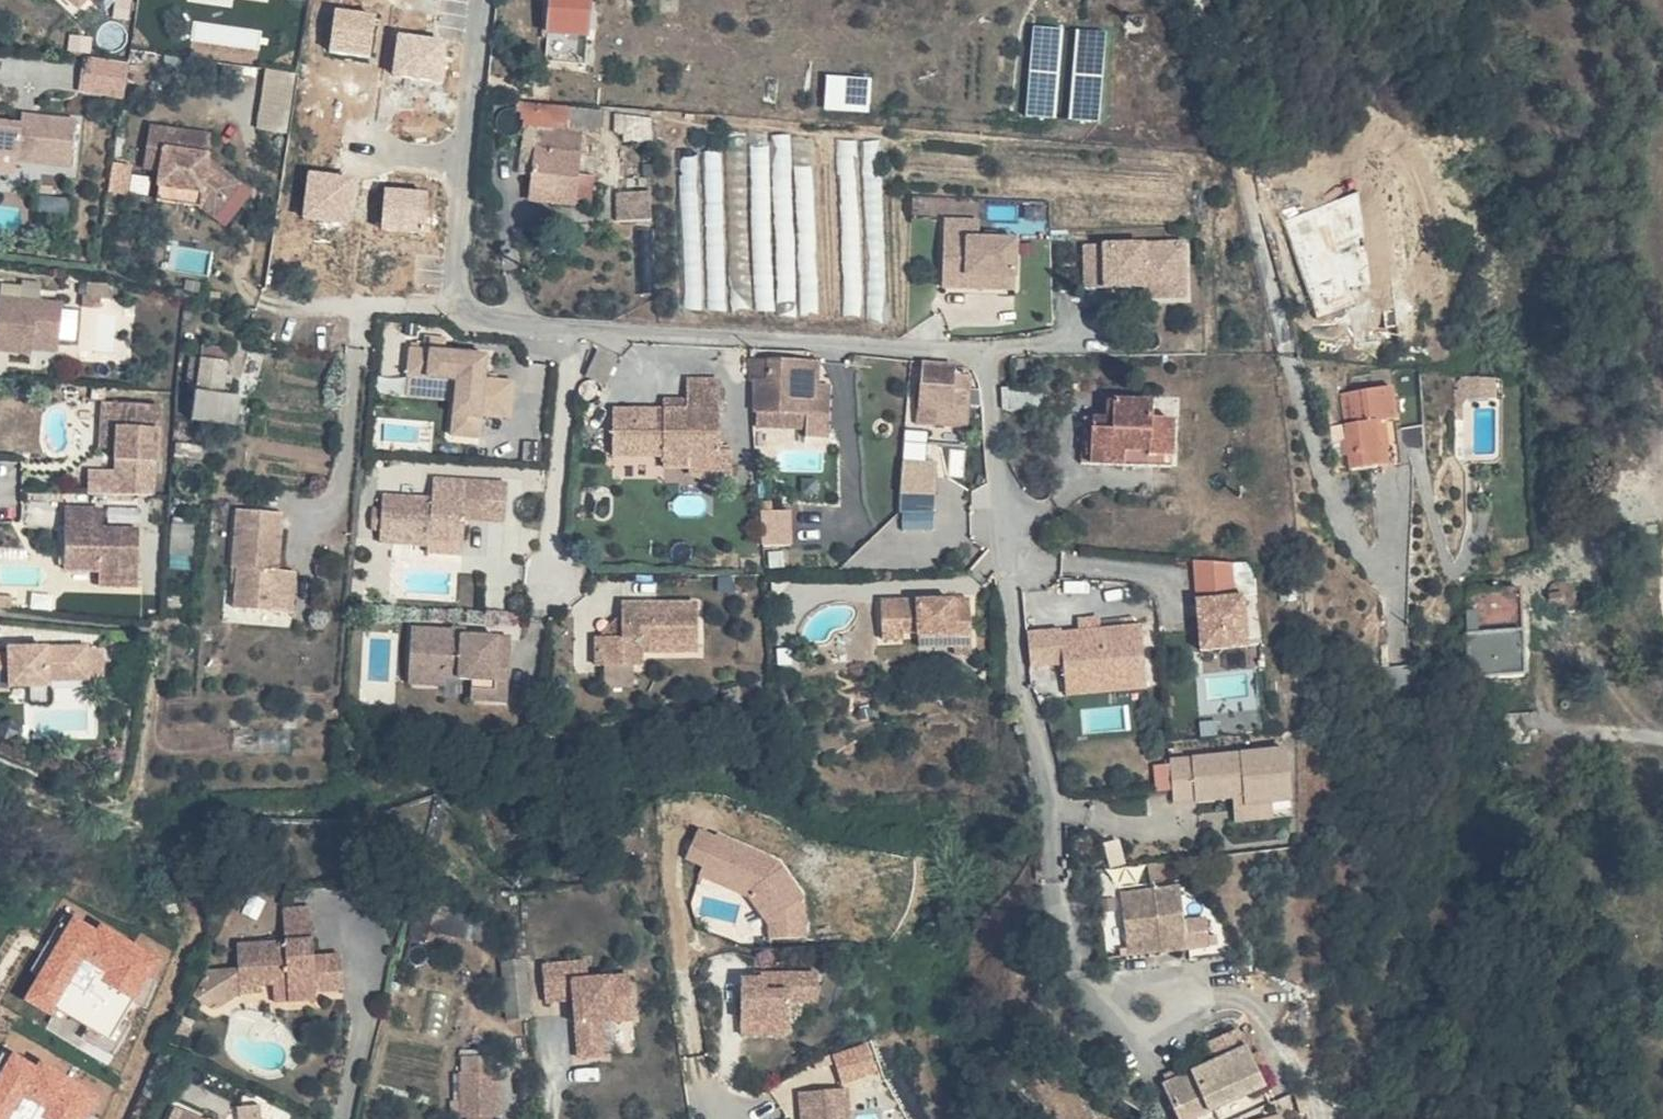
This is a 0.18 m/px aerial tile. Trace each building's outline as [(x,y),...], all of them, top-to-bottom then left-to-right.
[(78,8),(86,0),(70,0),(78,8)] [(551,31),(592,33),(594,0),(552,0),(551,31)] [(1041,26),(1044,119),(1108,117),(1105,24),(1041,26)] [(95,36),(74,33),(71,48),(93,52),(95,36)] [(119,61),(86,56),(82,89),(115,93),(119,61)] [(130,62),(119,61),(115,93),(126,95),(130,62)] [(270,67),(260,126),(289,131),(299,72),(270,67)] [(871,110),(873,76),(829,74),(828,107),(871,110)] [(600,116),(546,110),(545,130),(583,134),(599,135),(600,116)] [(19,153),(18,160),(74,167),(80,120),(27,112),(25,124),(0,120),(0,150),(19,153)] [(186,127),(151,122),(145,165),(164,168),(162,183),(207,190),(205,203),(217,213),(243,180),(212,155),(214,142),(184,138),(186,127)] [(215,131),(186,127),(184,138),(214,142),(215,131)] [(545,130),(539,129),(538,153),(535,153),(531,198),(579,204),(580,197),(593,198),(596,173),(582,172),(584,154),(581,153),(583,134),(545,130)] [(243,180),(217,213),(229,222),(255,190),(243,180)] [(207,190),(162,183),(160,197),(205,203),(207,190)] [(652,190),(620,191),(621,218),(653,217),(652,190)] [(983,220),(948,220),(947,262),(972,263),(972,274),(995,275),(994,287),(1020,288),(1020,238),(983,237),(983,220)] [(211,269),(212,246),(174,244),(173,268),(211,269)] [(1159,258),(1057,252),(1054,297),(1097,300),(1098,291),(1112,292),(1111,310),(1137,312),(1138,287),(1157,288),(1159,258)] [(886,259),(871,259),(872,278),(850,279),(851,312),(887,310),(886,259)] [(972,263),(947,262),(947,286),(994,287),(995,275),(972,274),(972,263)] [(111,284),(92,282),(91,291),(110,292),(111,284)] [(1157,288),(1138,287),(1137,312),(1156,313),(1157,288)] [(1112,292),(1098,291),(1097,300),(1111,301),(1112,292)] [(0,294),(0,347),(34,351),(35,345),(36,335),(61,337),(65,301),(0,294)] [(61,337),(36,335),(35,345),(60,347),(61,337)] [(240,391),(249,348),(200,338),(195,359),(201,360),(196,383),(240,391)] [(927,365),(892,364),(888,409),(906,411),(924,412),(925,402),(941,404),(943,376),(927,375),(927,365)] [(450,368),(370,365),(370,390),(419,392),(418,449),(446,449),(447,427),(480,429),(482,393),(448,391),(450,368)] [(767,372),(720,368),(718,396),(720,396),(718,432),(736,434),(737,419),(771,422),(781,423),(782,401),(773,400),(764,399),(767,372)] [(775,372),(767,372),(764,399),(773,400),(775,372)] [(163,373),(159,405),(187,409),(192,377),(163,373)] [(1462,385),(1440,384),(1440,413),(1449,413),(1462,385)] [(618,420),(570,419),(572,464),(622,464),(622,478),(646,476),(648,476),(648,464),(678,464),(677,389),(641,390),(641,409),(641,420),(618,420)] [(1118,402),(1081,401),(1080,418),(1047,417),(1045,465),(1136,470),(1138,421),(1118,420),(1118,402)] [(924,412),(906,411),(905,422),(923,423),(939,425),(941,404),(925,402),(924,412)] [(202,412),(187,409),(159,405),(154,404),(149,430),(198,439),(202,412)] [(1377,408),(1324,415),(1333,492),(1387,485),(1377,408)] [(641,409),(618,409),(618,420),(641,420),(641,409)] [(127,417),(79,413),(77,435),(83,436),(80,470),(85,471),(82,506),(120,507),(127,417)] [(1449,413),(1440,413),(1441,431),(1449,431),(1449,413)] [(771,422),(737,419),(736,434),(770,436),(771,422)] [(929,460),(928,429),(904,430),(906,529),(939,528),(937,460),(929,460)] [(678,464),(648,464),(648,476),(646,476),(646,484),(679,483),(678,464)] [(393,490),(393,502),(428,503),(429,491),(393,490)] [(393,511),(343,509),(341,555),(391,556),(391,549),(426,550),(427,531),(467,533),(469,493),(429,491),(428,503),(393,502),(393,511)] [(776,500),(764,500),(765,509),(776,508),(776,500)] [(794,508),(765,509),(767,544),(795,543),(794,508)] [(67,519),(29,518),(26,594),(100,597),(103,538),(67,536),(67,519)] [(197,581),(190,626),(238,632),(243,587),(238,586),(243,531),(197,526),(190,581),(197,581)] [(426,550),(391,549),(391,556),(390,565),(426,567),(426,550)] [(972,577),(922,581),(923,596),(974,592),(972,577)] [(254,588),(243,587),(238,632),(250,634),(254,588)] [(1246,588),(1199,592),(1203,643),(1250,639),(1246,588)] [(1500,686),(1498,589),(1443,590),(1443,603),(1432,603),(1432,617),(1443,617),(1445,687),(1500,686)] [(973,595),(882,598),(883,639),(905,639),(904,632),(920,631),(920,635),(954,634),(955,647),(974,647),(973,595)] [(704,598),(624,596),(624,620),(623,637),(612,637),(598,637),(597,662),(643,663),(643,649),(703,650),(704,598)] [(623,637),(624,620),(612,637),(623,637)] [(1031,630),(1033,664),(1067,662),(1067,671),(1149,668),(1146,623),(1065,626),(1065,629),(1031,630)] [(468,633),(454,632),(454,627),(414,625),(412,661),(447,662),(447,674),(474,676),(474,683),(473,696),(510,698),(514,635),(468,633)] [(954,634),(920,635),(920,647),(955,647),(954,634)] [(0,651),(0,688),(19,688),(19,685),(58,684),(58,678),(99,677),(99,646),(17,647),(18,651),(0,651)] [(974,647),(955,647),(955,655),(974,655),(974,647)] [(411,680),(474,683),(474,676),(447,674),(447,662),(412,661),(411,680)] [(1150,684),(1149,668),(1067,671),(1068,687),(1150,684)] [(1289,743),(1173,751),(1174,793),(1234,789),(1250,787),(1251,801),(1275,800),(1293,799),(1289,743)] [(1250,787),(1234,789),(1236,814),(1276,810),(1275,800),(1251,801),(1250,787)] [(1182,876),(1120,886),(1125,917),(1158,911),(1165,945),(1194,940),(1182,876)] [(318,958),(316,906),(286,907),(287,942),(238,944),(240,992),(258,991),(258,980),(276,979),(289,979),(289,1002),(319,1002),(319,990),(318,958)] [(74,910),(29,1000),(118,1045),(140,1000),(147,1003),(170,957),(74,910)] [(1158,911),(1125,917),(1132,951),(1165,945),(1158,911)] [(345,989),(344,957),(318,958),(319,990),(345,989)] [(563,966),(519,970),(522,1006),(550,1004),(555,1062),(581,1060),(579,1027),(591,1026),(589,1005),(608,1003),(606,981),(565,984),(563,966)] [(727,976),(716,978),(719,1018),(768,1014),(766,996),(795,993),(792,966),(739,970),(740,975),(727,976)] [(289,1002),(289,979),(276,979),(276,1002),(289,1002)] [(433,990),(425,1031),(445,1034),(453,994),(433,990)] [(609,1025),(608,1003),(589,1005),(591,1026),(609,1025)] [(768,1014),(719,1018),(721,1032),(769,1028),(768,1014)] [(1212,1058),(1201,1038),(1176,1051),(1187,1071),(1212,1058)] [(870,1041),(834,1052),(844,1082),(879,1071),(870,1041)] [(107,1090),(96,1089),(16,1046),(0,1077),(0,1118),(97,1118),(105,1103),(107,1090)] [(1169,1118),(1186,1118),(1233,1095),(1228,1085),(1218,1065),(1214,1057),(1212,1058),(1187,1071),(1154,1088),(1169,1118)] [(1228,1061),(1218,1065),(1228,1085),(1238,1080),(1228,1061)] [(781,1091),(782,1118),(830,1118),(828,1089),(781,1091)] [(262,1103),(242,1104),(242,1116),(263,1115),(262,1103)] [(185,1106),(180,1118),(214,1118),(185,1106)]
